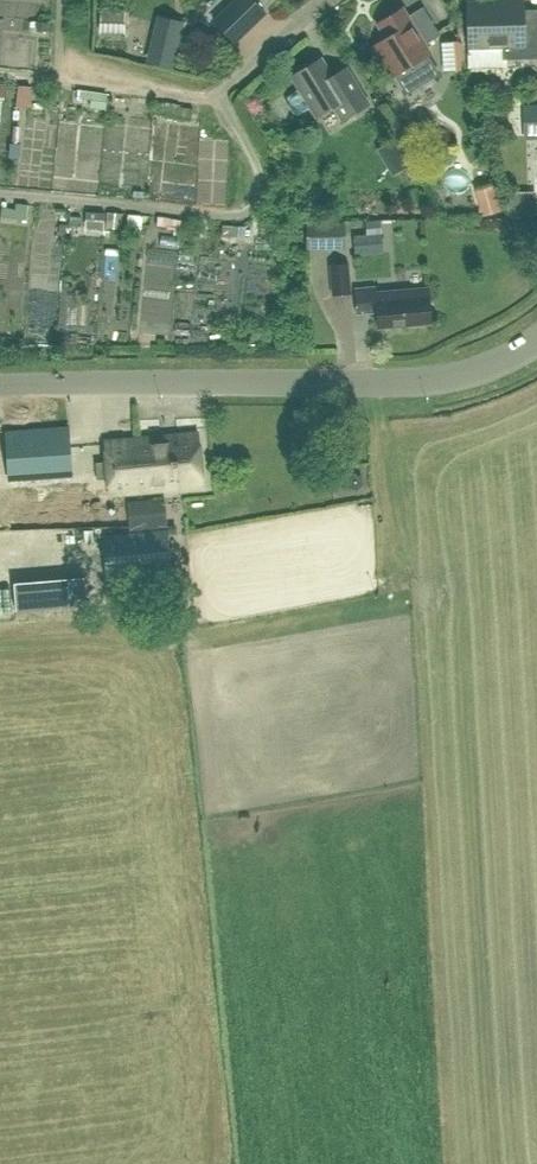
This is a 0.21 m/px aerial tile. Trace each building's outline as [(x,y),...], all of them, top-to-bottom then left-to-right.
[(213,21),(234,44),(266,13),(261,8),(270,0),(234,0),(213,21)] [(523,0),(498,0),(498,5),(465,6),(466,46),(502,45),(502,59),(536,58),(536,11),(523,12),(523,0)] [(439,35),(422,7),(405,17),(400,9),(377,24),(386,38),(373,46),(392,77),(396,74),(405,89),(434,71),(425,56),(428,54),(423,45),(439,35)] [(105,38),(129,38),(129,14),(105,14),(105,38)] [(164,22),(158,55),(177,59),(184,26),(164,22)] [(344,67),(330,75),(320,59),(290,77),(297,88),(287,95),(286,101),(293,113),(298,114),(309,107),(315,117),(331,107),(340,122),(367,105),(344,67)] [(523,106),(524,139),(536,139),(536,106),(523,106)] [(501,211),(493,185),(475,190),(482,216),(501,211)] [(76,207),(73,228),(90,231),(94,210),(76,207)] [(162,217),(162,230),(187,230),(187,218),(162,217)] [(346,250),(345,224),(307,224),(307,251),(346,250)] [(359,240),(359,255),(386,254),(386,240),(359,240)] [(228,244),(226,256),(245,258),(247,247),(228,244)] [(151,280),(176,283),(180,259),(154,256),(151,280)] [(267,286),(270,258),(254,256),(251,285),(267,286)] [(351,294),(348,263),(330,265),(332,296),(351,294)] [(401,299),(400,290),(375,293),(374,287),(354,289),(356,314),(376,312),(377,328),(421,324),(431,323),(429,297),(419,298),(401,299)] [(73,477),(70,426),(7,431),(11,481),(73,477)] [(202,486),(197,433),(103,442),(108,495),(202,486)] [(168,527),(165,499),(128,502),(131,531),(168,527)] [(172,578),(169,532),(103,537),(107,582),(172,578)]
